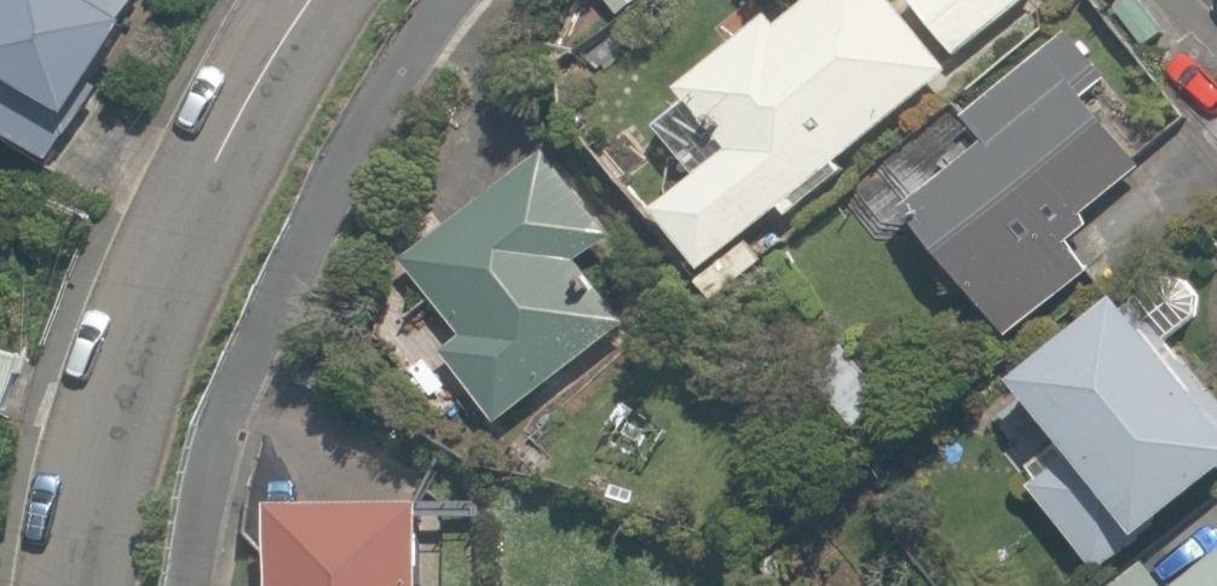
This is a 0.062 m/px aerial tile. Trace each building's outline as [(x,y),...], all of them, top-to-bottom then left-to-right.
[(128,0),(0,0),(0,138),(50,162),(128,0)] [(888,0),(800,0),(766,27),(757,15),(672,83),(721,145),(640,209),(688,269),(942,67),(888,0)] [(955,66),(1034,0),(900,0),(955,66)] [(892,221),(1001,342),(1082,269),(1051,234),(1159,137),(1104,76),(1093,86),(1050,39),(955,125),(975,147),(892,221)] [(456,359),(454,380),(489,425),(617,327),(560,253),(597,225),(541,151),(394,263),(457,346),(456,359)] [(1081,570),(1216,457),(1216,406),(1118,287),(999,385),(1063,462),(1021,497),(1081,570)] [(413,309),(377,337),(362,390),(409,448),(462,405),(437,374),(454,360),(413,309)] [(0,340),(0,413),(15,343),(0,340)] [(258,497),(254,585),(416,585),(420,504),(258,497)] [(1171,585),(1216,585),(1216,548),(1171,585)] [(1142,556),(1105,585),(1167,585),(1142,556)]
